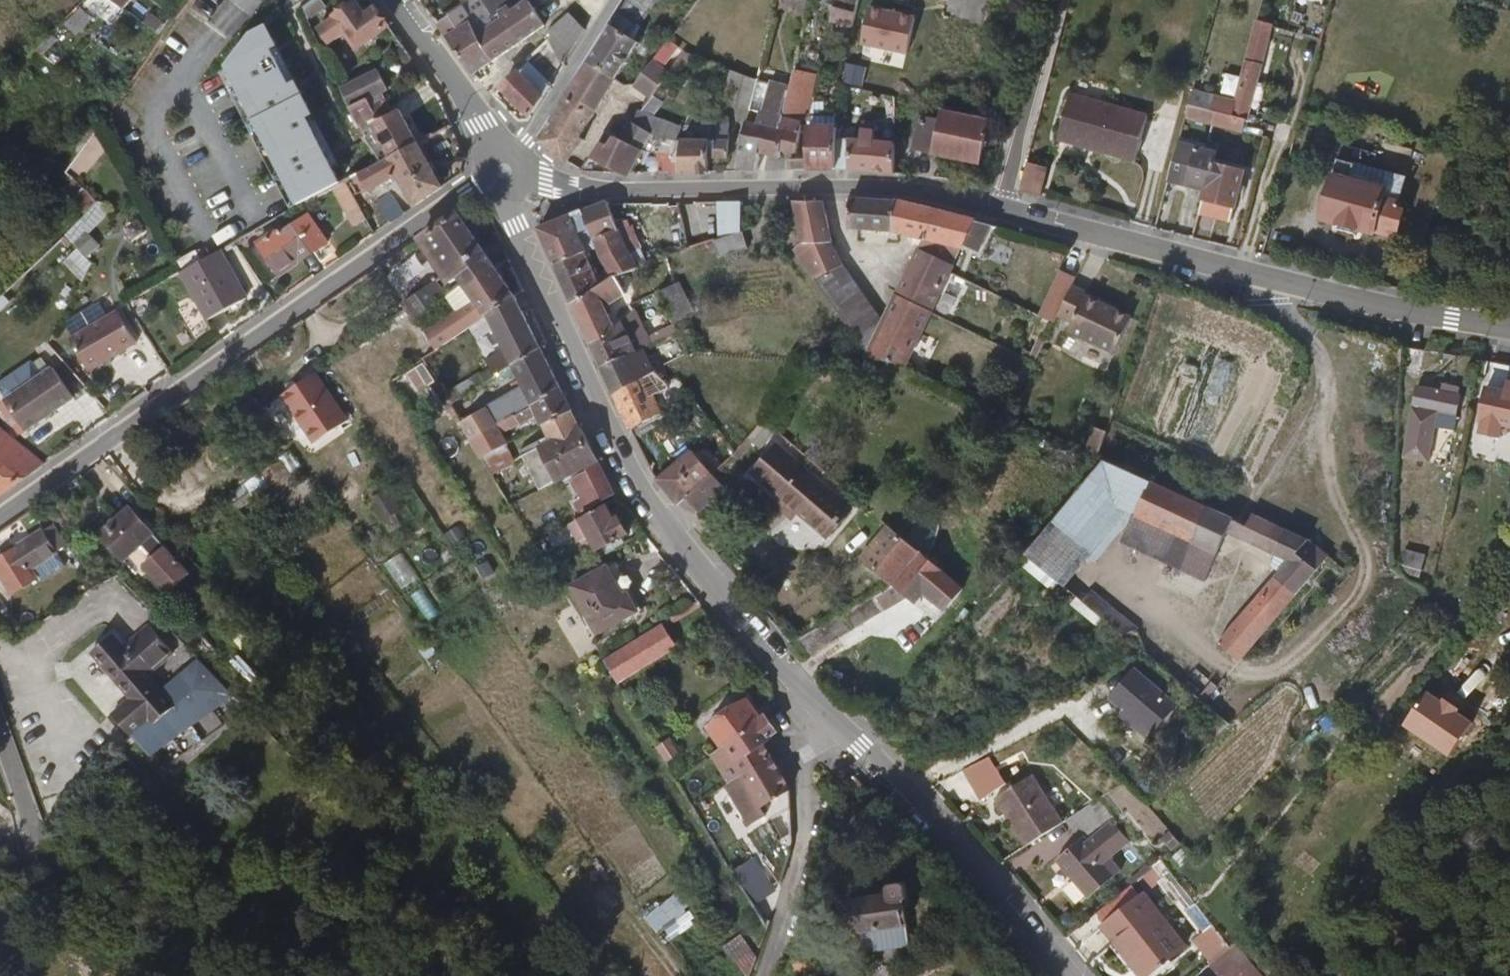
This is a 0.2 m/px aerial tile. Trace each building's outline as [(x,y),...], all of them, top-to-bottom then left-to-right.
[(116,1),(116,0),(95,0),(107,11),(116,1)] [(247,0),(188,0),(171,21),(194,48),(247,0)] [(315,1),(314,0),(305,0),(302,2),(305,9),(315,1)] [(392,20),(378,0),(371,0),(364,5),(360,0),(353,0),(323,21),(336,38),(351,28),(360,42),(392,20)] [(498,11),(490,0),(464,0),(437,18),(474,68),(495,53),(476,27),(498,11)] [(519,2),(518,0),(490,0),(498,11),(500,15),(519,2)] [(516,37),(548,14),(537,0),(522,0),(519,2),(500,15),(516,37)] [(595,10),(601,0),(588,0),(586,3),(595,10)] [(648,15),(658,0),(625,0),(588,57),(608,70),(631,33),(624,29),(638,8),(648,15)] [(853,12),(874,18),(877,5),(856,0),(853,12)] [(66,17),(78,28),(93,13),(81,2),(66,17)] [(804,10),(814,13),(816,7),(805,3),(804,10)] [(819,18),(829,22),(831,12),(823,9),(819,18)] [(675,35),(679,38),(695,16),(687,10),(662,41),(668,45),(675,35)] [(495,53),(516,37),(500,15),(498,11),(476,27),(495,53)] [(848,33),(849,29),(851,19),(831,12),(829,22),(829,27),(848,33)] [(545,35),(567,54),(586,24),(575,14),(563,15),(550,23),(551,28),(545,35)] [(152,33),(160,23),(154,18),(145,27),(152,33)] [(1230,126),(1243,130),(1270,30),(1259,27),(1237,100),(1230,126)] [(41,44),(49,51),(63,37),(55,30),(41,44)] [(36,66),(39,62),(49,51),(41,44),(21,66),(25,69),(32,62),(36,66)] [(58,60),(60,63),(67,57),(63,53),(60,49),(54,56),(58,60)] [(635,77),(652,89),(672,66),(654,53),(635,77)] [(531,109),(551,78),(525,54),(499,81),(527,110),(531,109)] [(584,133),(573,125),(604,75),(608,70),(588,57),(539,134),(569,159),(584,133)] [(857,104),(897,110),(895,87),(898,71),(853,59),(848,76),(848,109),(857,110),(857,104)] [(354,105),(379,88),(391,80),(381,65),(358,78),(352,72),(340,79),(354,105)] [(808,92),(803,90),(806,72),(791,69),(782,109),(803,113),(808,92)] [(735,99),(750,103),(756,80),(740,73),(735,99)] [(406,104),(415,98),(405,81),(384,94),(379,88),(354,105),(362,121),(390,105),(395,114),(390,118),(393,122),(385,127),(395,146),(410,139),(430,129),(426,122),(418,125),(406,104)] [(1216,109),(1211,107),(1215,93),(1193,87),(1185,115),(1212,122),(1216,109)] [(1061,134),(1137,156),(1150,112),(1072,90),(1061,134)] [(1212,122),(1230,126),(1237,100),(1215,93),(1211,107),(1216,109),(1212,122)] [(934,144),(982,156),(991,118),(971,112),(972,105),(954,100),(952,107),(944,104),(934,144)] [(759,164),(762,150),(766,128),(777,131),(780,119),(749,111),(737,162),(759,164)] [(623,131),(641,141),(646,128),(649,121),(631,113),(623,131)] [(793,163),(838,162),(837,115),(828,115),(828,125),(815,123),(813,144),(806,144),(805,157),(794,155),(793,163)] [(710,154),(730,154),(731,132),(723,131),(723,118),(696,117),(696,132),(668,133),(667,148),(677,149),(677,167),(678,171),(709,169),(710,154)] [(914,148),(933,151),(937,121),(918,118),(914,148)] [(795,148),(800,149),(805,125),(780,119),(777,131),(766,128),(762,150),(784,154),(786,147),(795,148)] [(849,163),(895,169),(899,134),(876,132),(877,125),(867,124),(865,129),(857,129),(857,122),(849,121),(849,163)] [(593,148),(630,170),(641,141),(623,131),(609,123),(593,148)] [(1206,188),(1213,163),(1220,138),(1208,135),(1206,142),(1179,135),(1167,177),(1206,188)] [(410,205),(439,185),(410,139),(395,146),(388,150),(380,154),(372,158),(382,175),(387,183),(394,180),(410,205)] [(380,154),(388,150),(380,139),(374,143),(380,154)] [(1404,222),(1410,203),(1403,193),(1395,190),(1398,179),(1371,171),(1369,177),(1355,173),(1359,159),(1341,154),(1323,216),(1375,231),(1378,224),(1392,228),(1404,222)] [(1020,187),(1042,193),(1049,164),(1029,157),(1020,187)] [(341,174),(352,191),(382,175),(372,158),(341,174)] [(1199,212),(1230,220),(1243,171),(1213,163),(1206,188),(1199,212)] [(67,186),(72,181),(65,175),(61,181),(67,186)] [(335,205),(347,198),(336,177),(323,184),(335,205)] [(68,213),(75,220),(97,201),(79,186),(66,198),(75,207),(68,213)] [(383,223),(398,212),(385,193),(370,203),(383,223)] [(344,221),(356,214),(347,198),(335,205),(344,221)] [(613,222),(614,222),(603,198),(564,213),(580,248),(595,241),(591,233),(613,222)] [(850,232),(902,239),(907,208),(853,201),(850,232)] [(715,243),(743,236),(744,202),(724,202),(715,243)] [(844,266),(830,243),(820,206),(788,203),(799,243),(795,253),(816,284),(844,266)] [(925,247),(967,251),(979,224),(942,213),(907,208),(902,239),(925,247)] [(443,271),(480,245),(456,211),(418,237),(443,271)] [(553,259),(580,248),(564,213),(552,217),(549,214),(536,222),(553,259)] [(271,273),(318,244),(299,214),(274,231),(271,226),(250,238),(271,273)] [(611,272),(635,254),(631,245),(626,247),(613,222),(591,233),(595,241),(611,272)] [(967,251),(986,259),(1000,230),(979,224),(967,251)] [(675,245),(682,242),(679,233),(673,235),(675,245)] [(714,260),(743,252),(743,236),(715,243),(711,244),(714,260)] [(207,314),(244,292),(217,245),(179,267),(207,314)] [(461,280),(465,285),(493,266),(480,245),(443,271),(448,279),(458,274),(461,280)] [(899,301),(934,319),(954,278),(967,251),(925,247),(919,261),(899,301)] [(570,299),(596,282),(580,248),(553,259),(570,299)] [(433,352),(484,315),(512,295),(493,266),(465,285),(457,291),(464,302),(420,333),(433,352)] [(841,319),(866,303),(844,266),(816,284),(841,319)] [(454,285),(457,291),(465,285),(461,280),(454,285)] [(1070,327),(1116,347),(1131,312),(1115,305),(1104,300),(1106,294),(1073,280),(1059,313),(1073,320),(1070,327)] [(611,327),(610,324),(605,310),(609,307),(596,282),(570,299),(588,337),(611,327)] [(661,290),(673,317),(691,310),(680,282),(661,290)] [(417,319),(416,311),(438,297),(427,283),(400,302),(405,310),(400,313),(403,320),(407,324),(414,323),(417,319)] [(644,341),(671,327),(650,287),(624,300),(627,306),(644,341)] [(130,311),(142,303),(136,292),(124,299),(130,311)] [(1104,300),(1115,305),(1117,298),(1106,294),(1104,300)] [(462,397),(490,378),(538,343),(512,295),(484,315),(500,345),(477,362),(483,370),(440,400),(446,409),(462,397)] [(871,364),(911,368),(934,319),(899,301),(883,331),(878,341),(872,332),(856,341),(871,364)] [(368,324),(373,332),(400,313),(405,310),(400,302),(368,324)] [(878,341),(883,331),(866,303),(841,319),(856,341),(872,332),(878,341)] [(84,370),(132,342),(114,310),(65,337),(84,370)] [(599,363),(630,348),(616,317),(610,324),(611,327),(588,337),(599,363)] [(530,404),(559,385),(538,343),(490,378),(494,384),(513,372),(530,404)] [(612,389),(636,375),(630,365),(635,362),(634,358),(643,353),(638,344),(630,348),(599,363),(612,389)] [(68,396),(47,365),(0,397),(0,399),(20,428),(68,396)] [(612,389),(620,407),(669,377),(648,369),(636,375),(612,389)] [(1509,433),(1509,389),(1505,388),(1507,373),(1489,369),(1477,426),(1481,427),(1479,439),(1496,443),(1500,431),(1509,433)] [(309,440),(342,416),(312,373),(279,396),(309,440)] [(544,423),(570,408),(559,385),(530,404),(515,412),(524,425),(540,415),(544,423)] [(1458,422),(1456,421),(1457,397),(1439,393),(1436,400),(1414,395),(1401,462),(1427,467),(1434,435),(1455,439),(1458,422)] [(446,409),(467,443),(492,427),(483,412),(469,420),(461,409),(468,405),(462,397),(446,409)] [(312,444),(346,421),(342,416),(309,440),(312,444)] [(759,438),(763,433),(752,424),(749,429),(759,438)] [(589,465),(587,462),(594,457),(578,425),(544,444),(542,445),(549,459),(561,452),(571,470),(573,474),(589,465)] [(467,443),(479,460),(504,446),(492,427),(467,443)] [(39,460),(0,430),(0,486),(39,460)] [(831,533),(855,506),(782,440),(758,465),(831,533)] [(651,470),(673,495),(713,466),(692,443),(651,470)] [(530,471),(549,459),(542,445),(514,461),(509,463),(527,494),(540,487),(530,471)] [(509,463),(514,461),(511,456),(504,446),(479,460),(488,475),(509,463)] [(559,477),(571,470),(561,452),(549,459),(559,477)] [(571,507),(609,486),(594,457),(587,462),(589,465),(573,474),(571,470),(559,477),(555,479),(571,507)] [(555,479),(559,477),(549,459),(530,471),(540,487),(555,479)] [(1088,560),(1150,482),(1139,476),(1104,459),(1048,525),(1076,549),(1088,560)] [(673,495),(688,505),(722,478),(713,466),(673,495)] [(1327,561),(1309,545),(1250,517),(1244,528),(1150,482),(1133,517),(1176,539),(1163,565),(1200,584),(1225,535),(1285,566),(1229,629),(1224,626),(1218,633),(1222,638),(1216,644),(1239,663),(1327,561)] [(391,490),(374,496),(380,517),(398,512),(391,490)] [(597,545),(623,528),(610,508),(605,511),(597,500),(548,533),(556,546),(575,533),(579,538),(587,533),(597,545)] [(136,563),(158,547),(127,504),(95,525),(125,567),(135,561),(136,563)] [(1163,565),(1176,539),(1133,517),(1120,544),(1163,565)] [(887,578),(917,546),(887,519),(858,551),(887,578)] [(1023,556),(1050,579),(1076,549),(1048,525),(1023,556)] [(22,567),(49,549),(36,530),(0,553),(0,585),(5,593),(30,577),(22,567)] [(936,620),(964,588),(917,546),(887,578),(783,639),(799,657),(903,592),(936,620)] [(154,590),(177,573),(158,547),(136,563),(154,590)] [(1050,579),(1064,591),(1088,560),(1076,549),(1050,579)] [(1400,580),(1420,583),(1423,568),(1403,564),(1400,580)] [(594,633),(633,610),(622,593),(618,595),(602,568),(567,587),(594,633)] [(1092,615),(1102,605),(1089,594),(1079,604),(1092,615)] [(1120,639),(1134,632),(1102,605),(1092,615),(1120,639)] [(19,633),(12,621),(0,628),(0,633),(5,641),(19,633)] [(599,659),(613,685),(671,645),(655,622),(599,659)] [(168,710),(143,678),(167,657),(141,628),(117,649),(105,636),(83,655),(125,704),(115,713),(112,709),(105,717),(123,739),(129,735),(164,777),(205,742),(173,705),(168,710)] [(1151,736),(1176,710),(1136,675),(1112,700),(1128,715),(1151,736)] [(1195,701),(1202,707),(1216,690),(1209,684),(1195,701)] [(1477,727),(1463,719),(1472,704),(1459,696),(1450,711),(1431,700),(1415,728),(1426,735),(1424,739),(1458,759),(1477,727)] [(725,784),(768,754),(761,741),(774,731),(761,715),(756,717),(743,701),(735,707),(732,703),(705,724),(709,729),(704,733),(717,749),(704,759),(724,785),(725,784)] [(1147,741),(1151,736),(1128,715),(1123,720),(1147,741)] [(660,764),(671,759),(660,743),(650,748),(660,764)] [(979,796),(1008,783),(994,752),(965,766),(979,796)] [(763,823),(786,810),(785,787),(768,754),(725,784),(744,816),(756,810),(763,823)] [(1018,849),(1056,825),(1027,777),(988,801),(1018,849)] [(1118,856),(1134,844),(1098,800),(1070,817),(1082,833),(1055,853),(1088,897),(1127,868),(1118,856)] [(786,835),(781,838),(775,828),(770,831),(785,858),(786,857),(786,835)] [(748,901),(763,893),(747,864),(733,872),(748,901)] [(865,931),(903,928),(901,904),(908,903),(907,886),(893,885),(886,888),(886,898),(846,901),(847,932),(857,932),(858,936),(865,936),(865,931)] [(677,891),(645,917),(658,933),(663,929),(673,942),(700,919),(677,891)] [(1169,957),(1187,943),(1148,891),(1106,923),(1130,954),(1124,959),(1137,975),(1161,975),(1175,965),(1169,957)] [(1206,959),(1228,948),(1217,925),(1194,937),(1206,959)] [(748,965),(733,941),(719,950),(735,975),(744,975),(748,965)] [(1224,975),(1258,975),(1263,970),(1235,943),(1213,965),(1224,975)]
